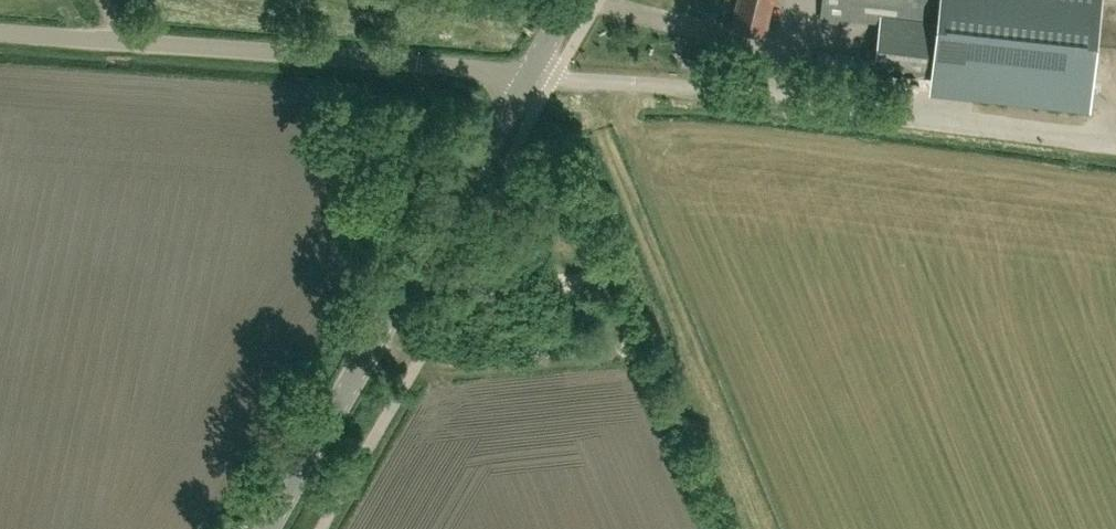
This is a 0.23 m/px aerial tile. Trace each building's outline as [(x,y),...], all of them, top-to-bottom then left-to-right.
[(733,25),(763,32),(772,0),(739,0),(733,25)] [(822,13),(939,26),(941,0),(824,0),(822,13)] [(868,49),(865,69),(932,78),(936,43),(879,35),(878,50),(868,49)] [(706,51),(704,64),(717,66),(719,53),(706,51)]
